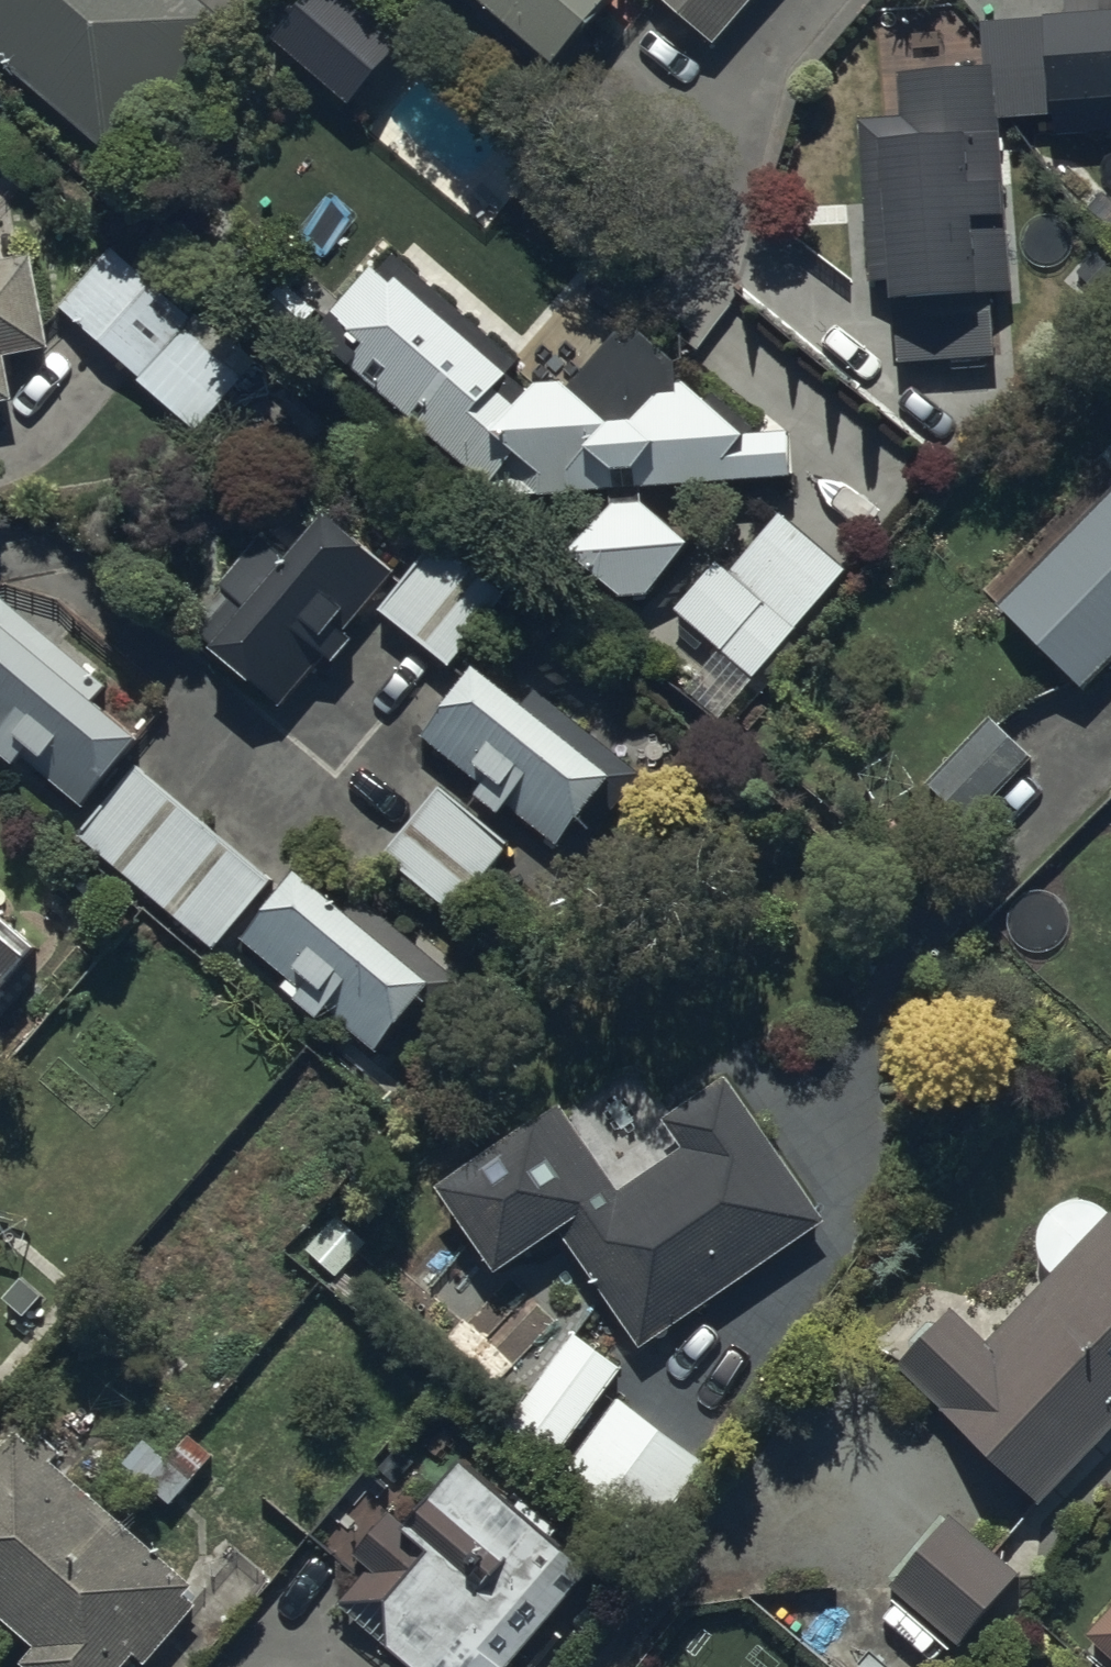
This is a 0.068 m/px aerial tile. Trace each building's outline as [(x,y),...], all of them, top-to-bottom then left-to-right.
[(206,0),(0,0),(0,52),(98,135),(147,77),(180,105),(243,31),(206,0)] [(554,52),(596,0),(489,0),(554,52)] [(719,36),(750,0),(676,0),(719,36)] [(859,115),(869,281),(891,280),(896,360),(999,354),(995,288),(1013,287),(1002,114),(1052,111),(1053,131),(1110,128),(1110,0),(1068,0),(1068,5),(1046,6),(1047,14),(983,18),(986,59),(900,65),(903,112),(859,115)] [(107,239),(54,300),(139,372),(135,376),(195,427),(251,361),(107,239)] [(0,255),(0,398),(13,395),(5,353),(48,345),(30,250),(0,255)] [(390,282),(370,264),(331,307),(361,334),(344,353),(500,490),(610,487),(610,500),(571,543),(618,592),(647,592),(693,538),(645,499),(643,484),(794,473),(790,424),(747,427),(703,389),(656,389),(633,412),(609,411),(569,378),(533,378),(515,398),(498,382),(509,370),(401,271),(390,282)] [(1098,451),(1110,464),(1110,439),(1098,451)] [(1000,600),(1077,681),(1110,648),(1110,495),(1000,600)] [(399,563),(328,502),(287,550),(263,530),(219,582),(232,593),(201,629),(285,701),(327,651),(335,657),(356,633),(346,625),(399,563)] [(721,715),(847,565),(780,508),(730,567),(716,555),(675,604),(679,608),(669,620),(710,654),(684,685),(721,715)] [(517,583),(447,525),(380,605),(450,663),(517,583)] [(0,592),(0,749),(11,758),(16,753),(79,805),(140,730),(94,692),(106,679),(0,592)] [(638,766),(532,685),(524,695),(472,654),(413,730),(479,781),(472,790),(498,810),(505,801),(562,845),(588,812),(597,819),(638,766)] [(975,815),(1031,753),(987,715),(932,777),(975,815)] [(271,874),(134,760),(75,831),(212,944),(271,874)] [(512,837),(445,781),(442,778),(382,850),(452,908),(512,837)] [(462,977),(356,886),(345,899),(299,860),(231,940),(317,1014),(324,1006),(373,1047),(406,1009),(423,1024),(462,977)] [(32,943),(35,939),(0,913),(0,981),(32,943)] [(565,1228),(639,1341),(828,1215),(732,1070),(664,1115),(682,1142),(617,1185),(555,1091),(435,1171),(500,1271),(565,1228)] [(1038,1236),(1038,1240),(1038,1244),(1039,1248),(1040,1251),(1041,1255),(1043,1258),(1044,1262),(1047,1265),(1049,1268),(1052,1270),(988,1338),(950,1302),(896,1360),(1042,1499),(1110,1426),(1110,1205),(1109,1203),(1105,1201),(1102,1199),(1099,1197),(1095,1196),(1091,1195),(1088,1194),(1084,1194),(1080,1194),(1076,1194),(1072,1195),(1069,1196),(1065,1197),(1059,1200),(1058,1201),(1055,1203),(1052,1205),(1049,1208),(1047,1211),(1045,1214),(1043,1218),(1041,1221),(1040,1225),(1039,1228),(1038,1232),(1038,1236)] [(555,1458),(617,1364),(571,1334),(509,1427),(555,1458)] [(705,1461),(616,1394),(555,1475),(644,1542),(705,1461)] [(171,1502),(219,1443),(169,1402),(121,1462),(171,1502)] [(19,1426),(13,1420),(0,1435),(0,1624),(6,1617),(35,1641),(20,1659),(30,1666),(124,1666),(137,1652),(149,1662),(197,1605),(183,1593),(197,1576),(19,1426)] [(467,1453),(406,1522),(391,1509),(355,1550),(370,1563),(336,1601),(389,1648),(397,1640),(422,1662),(418,1666),(512,1666),(506,1662),(576,1582),(576,1549),(556,1531),(564,1523),(525,1490),(518,1497),(467,1453)] [(1019,1570),(949,1512),(864,1615),(927,1666),(938,1666),(1019,1570)] [(283,1608),(304,1605),(334,1567),(301,1542),(262,1592),(283,1608)] [(1082,1636),(1110,1660),(1110,1601),(1082,1636)]
